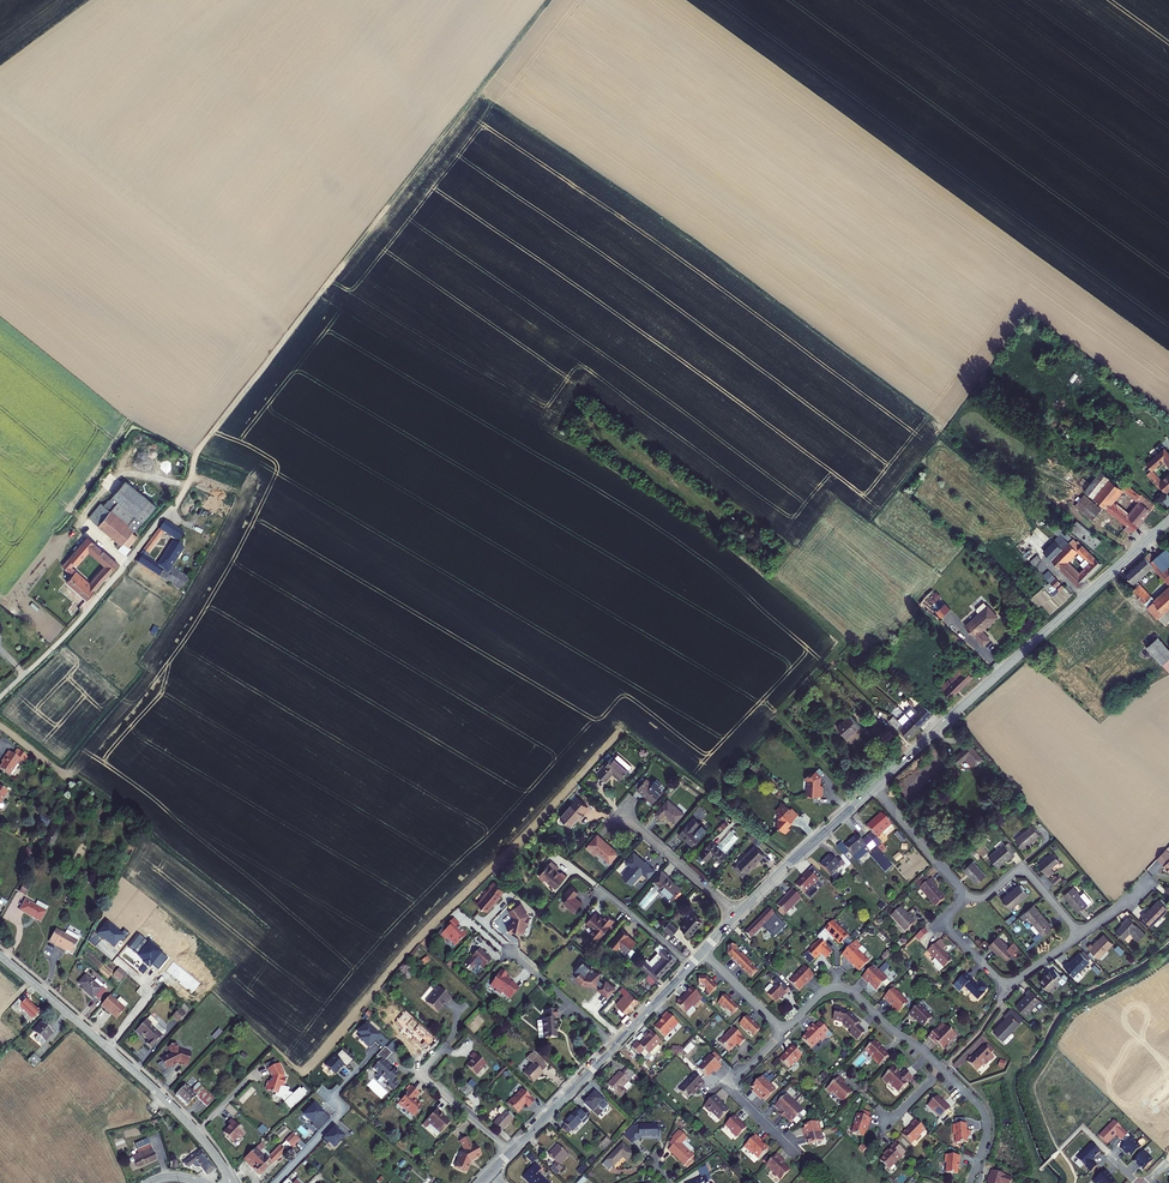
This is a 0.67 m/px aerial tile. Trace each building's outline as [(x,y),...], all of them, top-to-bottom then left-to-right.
[(1168,490),(1168,475),(1161,482),(1151,471),(1164,459),(1168,465),(1168,454),(1164,449),(1142,468),(1158,486),(1160,483),(1168,491),(1168,490)] [(1115,482),(1101,471),(1090,484),(1083,478),(1078,485),(1127,525),(1124,529),(1131,535),(1155,506),(1141,495),(1140,495),(1118,478),(1115,482)] [(113,496),(143,521),(155,506),(125,481),(113,496)] [(1084,495),(1075,506),(1093,520),(1101,510),(1084,495)] [(135,531),(143,521),(113,496),(109,501),(108,500),(104,506),(110,511),(134,530),(135,531)] [(98,526),(110,511),(104,506),(101,503),(89,518),(98,526)] [(110,511),(98,526),(118,542),(115,546),(118,549),(123,542),(132,532),(134,530),(110,511)] [(1051,520),(1046,526),(1057,535),(1059,536),(1057,537),(1043,552),(1079,587),(1101,564),(1077,541),(1076,543),(1073,540),(1071,542),(1069,540),(1071,538),(1064,531),(1062,529),(1051,520)] [(163,521),(158,529),(162,532),(178,542),(183,534),(163,521)] [(1101,540),(1077,521),(1071,529),(1094,549),(1101,540)] [(143,551),(147,554),(162,532),(158,529),(143,551)] [(79,547),(88,537),(81,531),(76,537),(78,540),(75,543),(79,547)] [(132,532),(123,542),(129,547),(137,536),(132,532)] [(118,564),(88,537),(79,547),(70,558),(74,562),(76,563),(88,549),(107,565),(90,585),(75,572),(72,575),(67,580),(66,582),(86,599),(118,564)] [(131,548),(129,547),(123,542),(118,549),(126,555),(131,548)] [(157,566),(162,570),(166,573),(170,566),(183,548),(173,542),(157,566)] [(1145,557),(1125,575),(1135,586),(1138,583),(1136,580),(1153,565),(1168,583),(1168,576),(1168,575),(1168,569),(1168,567),(1168,566),(1168,551),(1167,548),(1155,558),(1150,562),(1145,557)] [(144,558),(147,554),(143,551),(136,562),(158,577),(162,570),(157,566),(144,558)] [(1155,558),(1150,553),(1145,557),(1150,562),(1155,558)] [(1037,555),(1036,556),(1031,562),(1035,566),(1041,560),(1037,555)] [(74,562),(70,558),(62,566),(68,572),(72,575),(75,572),(70,567),(74,562)] [(166,573),(162,570),(158,577),(180,591),(189,578),(170,566),(166,573)] [(1045,588),(1054,597),(1059,591),(1064,587),(1048,571),(1043,576),(1050,583),(1045,588)] [(1150,598),(1138,584),(1132,590),(1144,603),(1150,598)] [(1147,607),(1158,619),(1159,618),(1165,624),(1168,620),(1168,588),(1147,607)] [(937,592),(929,599),(933,604),(941,597),(937,592)] [(987,606),(983,602),(975,610),(979,614),(987,606)] [(945,604),(940,608),(945,614),(950,610),(945,604)] [(987,606),(979,614),(965,626),(975,637),(976,637),(984,645),(990,639),(982,631),(997,617),(987,606)] [(158,629),(154,626),(150,633),(155,635),(158,629)] [(1168,659),(1168,649),(1155,634),(1144,644),(1163,665),(1168,659)] [(977,671),(971,665),(961,676),(957,672),(941,687),(951,698),(977,671)] [(909,718),(919,728),(925,723),(926,721),(927,722),(934,715),(922,705),(917,711),(909,718)] [(912,706),(905,713),(909,718),(917,711),(913,707),(912,706)] [(902,725),(909,718),(905,713),(898,720),(902,725)] [(846,738),(860,727),(850,715),(837,726),(841,732),(846,738)] [(899,728),(902,725),(898,720),(894,716),(889,721),(897,730),(899,728)] [(909,718),(902,725),(899,728),(901,730),(904,733),(902,734),(907,739),(919,728),(909,718)] [(982,760),(970,745),(954,759),(959,764),(966,759),(974,767),(982,760)] [(13,755),(21,761),(23,762),(27,757),(17,750),(13,755)] [(21,761),(13,755),(9,752),(4,759),(5,760),(0,767),(0,769),(9,776),(17,764),(18,765),(21,761)] [(615,759),(628,770),(632,766),(619,755),(615,759)] [(629,771),(628,770),(615,759),(614,758),(606,767),(599,775),(606,781),(613,773),(621,780),(629,771)] [(596,772),(599,775),(606,767),(603,765),(596,772)] [(820,768),(815,772),(819,777),(824,773),(820,768)] [(812,774),(811,773),(805,778),(809,782),(808,784),(808,788),(806,789),(805,791),(806,796),(808,796),(808,797),(813,797),(814,796),(822,796),(822,786),(820,786),(820,782),(819,782),(819,778),(819,777),(815,772),(812,774)] [(636,785),(639,788),(646,780),(642,777),(636,785)] [(637,790),(653,803),(662,793),(656,788),(660,783),(655,779),(652,783),(646,779),(646,780),(639,788),(637,790)] [(572,804),(582,814),(588,807),(577,798),(572,804)] [(665,813),(676,823),(684,814),(669,800),(656,814),(660,819),(665,813)] [(790,828),(788,826),(794,821),(793,820),(798,814),(792,808),(791,808),(783,803),(777,809),(780,812),(779,813),(781,815),(779,818),(781,819),(776,824),(785,833),(790,828)] [(571,826),(582,814),(572,804),(561,817),(571,826)] [(884,812),(882,814),(891,825),(893,823),(884,812)] [(872,833),(876,838),(883,832),(891,825),(882,814),(867,827),(872,833)] [(48,819),(41,815),(38,822),(45,826),(45,825),(48,826),(50,822),(48,820),(48,819)] [(701,824),(694,818),(679,835),(684,839),(685,838),(694,846),(702,837),(701,836),(695,831),(701,824)] [(729,824),(725,821),(718,828),(720,830),(723,828),(724,829),(729,824)] [(707,827),(703,823),(701,825),(701,824),(695,831),(701,836),(704,832),(703,831),(707,827)] [(893,827),(891,825),(883,832),(885,835),(893,827)] [(1040,835),(1033,826),(1015,841),(1023,849),(1040,835)] [(902,842),(905,840),(897,831),(895,834),(902,842)] [(882,844),(876,838),(872,833),(868,837),(878,848),(882,844)] [(55,837),(50,834),(46,843),(51,845),(55,837)] [(586,848),(590,852),(593,848),(598,852),(610,863),(619,854),(598,835),(586,848)] [(853,857),(865,846),(862,842),(857,836),(845,846),(849,852),(853,857)] [(862,842),(865,846),(869,851),(872,854),(878,848),(868,837),(862,842)] [(727,855),(712,841),(700,854),(708,861),(712,856),(720,862),(727,855)] [(845,856),(849,852),(845,846),(841,842),(837,846),(845,856)] [(1015,856),(1005,844),(989,857),(998,868),(1010,857),(1011,859),(1015,856)] [(738,864),(746,872),(746,873),(764,855),(756,846),(737,864),(738,864)] [(857,861),(869,851),(865,846),(853,857),(857,861)] [(24,852),(30,856),(33,851),(27,847),(24,852)] [(593,848),(590,852),(595,856),(598,852),(593,848)] [(1157,859),(1164,866),(1168,871),(1168,854),(1166,851),(1165,850),(1157,859)] [(655,871),(645,862),(644,863),(640,860),(641,859),(634,852),(626,862),(632,867),(629,871),(628,871),(623,876),(632,885),(643,873),(649,879),(655,871)] [(903,857),(899,852),(893,857),(897,862),(903,857)] [(1060,861),(1053,853),(1038,865),(1048,876),(1054,871),(1051,868),(1060,861)] [(830,876),(841,866),(836,861),(830,855),(820,865),(830,876)] [(836,861),(841,866),(842,867),(845,865),(839,859),(836,861)] [(546,879),(556,888),(566,876),(562,872),(561,873),(557,870),(559,867),(551,861),(549,863),(548,863),(543,869),(544,870),(539,876),(544,881),(546,879)] [(987,875),(974,861),(964,870),(977,884),(987,875)] [(742,876),(746,872),(738,864),(734,868),(742,876)] [(808,871),(818,880),(822,875),(813,866),(808,871)] [(661,870),(652,881),(659,887),(672,899),(674,897),(680,891),(681,889),(668,877),(661,870)] [(818,880),(808,871),(803,876),(804,877),(796,885),(804,894),(812,885),(818,880)] [(1062,878),(1059,875),(1052,881),(1055,884),(1062,878)] [(920,889),(930,881),(927,877),(917,886),(920,889)] [(931,879),(930,881),(920,889),(936,907),(945,899),(933,885),(935,883),(931,879)] [(19,891),(25,895),(30,885),(25,882),(19,891)] [(493,904),(494,903),(495,904),(501,896),(500,895),(504,891),(494,882),(490,887),(491,888),(488,892),(488,891),(483,897),(484,897),(478,904),(487,912),(493,904)] [(818,891),(812,885),(804,894),(810,899),(818,891)] [(1028,895),(1019,885),(1002,900),(1010,910),(1028,895)] [(638,903),(644,908),(659,891),(654,886),(638,903)] [(572,887),(566,894),(569,896),(563,903),(569,908),(568,909),(573,914),(582,904),(575,897),(578,893),(572,887)] [(1080,895),(1073,887),(1064,895),(1079,913),(1081,911),(1084,908),(1088,905),(1087,904),(1080,895)] [(801,898),(792,890),(786,896),(786,897),(782,901),(781,901),(777,905),(780,908),(785,913),(786,914),(801,898)] [(1084,892),(1080,895),(1087,904),(1091,901),(1084,892)] [(1168,907),(1164,904),(1160,899),(1146,913),(1145,912),(1141,915),(1143,917),(1150,924),(1152,926),(1168,908),(1168,907)] [(46,912),(45,911),(35,906),(25,900),(19,909),(24,912),(23,913),(40,922),(46,912)] [(35,906),(45,911),(47,907),(37,902),(35,906)] [(514,917),(513,923),(507,927),(508,929),(509,931),(511,933),(515,931),(524,933),(526,924),(528,924),(530,919),(527,918),(528,915),(520,904),(509,911),(512,916),(512,917),(513,917),(514,917)] [(1049,925),(1050,924),(1034,904),(1021,915),(1025,919),(1028,917),(1034,924),(1031,927),(1037,935),(1041,939),(1052,930),(1049,925)] [(750,938),(763,925),(775,913),(769,908),(745,933),(750,938)] [(782,917),(785,913),(780,908),(776,912),(782,917)] [(912,920),(900,908),(891,916),(905,932),(916,922),(913,918),(912,920)] [(1089,914),(1084,908),(1081,911),(1086,917),(1089,914)] [(598,941),(615,921),(607,914),(603,919),(596,913),(586,924),(589,926),(590,925),(594,929),(590,934),(598,941)] [(775,913),(763,925),(775,937),(786,925),(775,913)] [(694,914),(681,928),(690,936),(702,922),(694,914)] [(1128,917),(1124,921),(1125,923),(1122,926),(1116,932),(1124,939),(1130,933),(1138,941),(1145,934),(1133,922),(1129,918),(1128,917)] [(1147,927),(1150,924),(1143,917),(1140,921),(1147,927)] [(457,925),(452,920),(446,926),(447,928),(439,936),(445,941),(447,939),(450,942),(451,941),(455,945),(465,936),(464,935),(459,930),(458,930),(457,929),(455,927),(457,925)] [(833,921),(824,929),(829,934),(834,939),(840,945),(848,936),(833,921)] [(671,923),(665,929),(672,935),(678,929),(671,923)] [(114,947),(119,940),(122,937),(120,935),(106,924),(97,935),(101,939),(102,937),(114,947)] [(77,941),(76,941),(64,934),(55,929),(49,941),(54,944),(54,945),(61,949),(62,948),(71,953),(71,952),(73,948),(77,941)] [(620,946),(629,953),(633,948),(637,943),(629,936),(629,935),(623,929),(615,938),(617,939),(612,945),(617,949),(620,946)] [(824,943),(829,937),(827,936),(829,934),(824,929),(817,937),(824,943)] [(916,936),(920,941),(928,934),(924,929),(916,936)] [(64,934),(76,941),(78,937),(66,930),(64,934)] [(124,930),(120,935),(122,937),(119,940),(123,943),(130,935),(124,930)] [(94,948),(101,939),(97,935),(93,932),(86,941),(94,948)] [(138,955),(149,942),(139,935),(129,948),(138,955)] [(1113,944),(1104,935),(1093,946),(1091,944),(1087,948),(1098,958),(1106,950),(1107,951),(1113,944)] [(998,936),(990,944),(989,945),(995,951),(996,950),(1000,954),(1007,960),(1015,953),(1010,948),(998,936)] [(826,958),(832,952),(820,941),(816,944),(815,943),(810,948),(811,949),(808,953),(814,959),(815,960),(821,953),(826,958)] [(945,948),(939,941),(927,952),(932,957),(930,959),(931,960),(930,960),(932,963),(932,965),(935,967),(939,964),(943,969),(952,961),(942,951),(945,948)] [(162,953),(149,942),(138,955),(144,960),(142,963),(149,968),(151,965),(162,953)] [(856,942),(844,955),(849,960),(848,961),(853,966),(854,965),(856,968),(860,972),(869,963),(858,951),(860,949),(860,945),(856,942)] [(660,954),(666,948),(661,944),(656,950),(660,953),(660,954)] [(1015,944),(1010,948),(1015,953),(1019,948),(1015,944)] [(1125,950),(1119,944),(1115,949),(1121,955),(1125,950)] [(728,955),(739,965),(746,957),(742,953),(741,954),(737,951),(736,946),(728,946),(728,955)] [(633,948),(629,953),(627,955),(629,957),(630,957),(636,951),(633,948)] [(663,956),(653,967),(662,975),(676,960),(671,954),(666,948),(660,954),(663,956)] [(484,954),(478,949),(464,965),(467,967),(466,968),(467,969),(468,968),(471,971),(475,966),(477,968),(479,966),(482,969),(486,965),(491,960),(487,956),(488,955),(485,953),(484,954)] [(810,964),(814,959),(808,953),(807,952),(802,957),(810,964)] [(168,958),(162,953),(151,965),(158,971),(168,958)] [(663,956),(660,954),(660,953),(649,964),(653,967),(663,956)] [(1063,966),(1074,977),(1079,972),(1089,962),(1080,953),(1069,964),(1067,962),(1063,966)] [(746,957),(739,965),(751,977),(757,971),(751,965),(752,963),(746,957)] [(585,976),(589,970),(592,967),(583,960),(581,963),(575,970),(579,973),(580,972),(585,976)] [(640,966),(650,975),(656,981),(662,975),(653,967),(649,964),(646,960),(640,966)] [(885,963),(878,970),(882,974),(889,967),(885,963)] [(1101,971),(1095,965),(1093,968),(1098,973),(1101,971)] [(805,984),(814,976),(804,966),(795,975),(795,976),(790,982),(799,991),(802,987),(803,985),(804,983),(805,984)] [(872,966),(862,977),(868,984),(869,983),(872,985),(871,986),(876,991),(882,984),(887,980),(888,979),(882,974),(878,970),(877,971),(872,966)] [(127,975),(118,968),(113,974),(121,982),(127,975)] [(600,972),(589,970),(585,976),(580,972),(579,973),(575,978),(581,983),(584,985),(584,986),(590,987),(590,985),(597,986),(598,983),(599,979),(600,972)] [(1059,981),(1062,977),(1061,976),(1054,970),(1051,973),(1050,972),(1040,982),(1049,991),(1059,981)] [(511,983),(509,981),(504,978),(506,974),(500,971),(498,974),(497,974),(490,986),(495,990),(494,992),(500,995),(502,993),(509,1000),(518,989),(511,982),(511,983)] [(192,985),(178,972),(169,983),(183,995),(192,985)] [(1083,976),(1079,972),(1074,977),(1078,980),(1083,976)] [(981,983),(978,986),(977,987),(976,986),(976,985),(966,974),(956,984),(962,990),(965,987),(978,1001),(985,994),(984,993),(988,989),(981,983)] [(92,999),(94,997),(101,989),(93,982),(85,975),(78,983),(82,987),(85,990),(84,991),(92,999)] [(653,984),(656,981),(650,975),(646,978),(653,984)] [(717,987),(707,977),(698,977),(698,985),(703,985),(707,989),(706,991),(710,995),(717,987)] [(773,981),(776,984),(784,992),(788,988),(777,977),(773,981)] [(93,982),(101,989),(102,988),(105,991),(107,988),(104,985),(103,986),(96,979),(93,982)] [(606,981),(604,984),(601,987),(598,990),(607,997),(615,988),(606,981)] [(764,990),(767,993),(773,987),(771,984),(769,984),(764,990)] [(781,996),(783,997),(790,990),(788,988),(784,992),(776,984),(773,987),(767,993),(775,1002),(781,996)] [(437,1012),(442,1007),(441,1006),(443,1003),(445,1005),(451,998),(435,985),(432,989),(435,991),(426,1002),(437,1012)] [(638,1000),(623,987),(620,990),(625,995),(617,1005),(626,1014),(638,1000)] [(702,998),(691,987),(685,994),(686,995),(681,1000),(680,1000),(676,1004),(685,1013),(692,1006),(693,1008),(702,998)] [(98,1000),(105,991),(102,988),(101,989),(94,997),(98,1000)] [(1041,1000),(1029,989),(1026,993),(1028,994),(1016,1006),(1026,1015),(1036,1006),(1041,1000)] [(893,990),(884,999),(891,1006),(892,1005),(894,1007),(892,1010),(896,1015),(899,1013),(901,1012),(908,1005),(900,997),(901,995),(898,992),(896,993),(893,990)] [(125,1009),(124,1008),(116,1001),(110,995),(100,1006),(108,1013),(109,1012),(112,1014),(117,1018),(125,1009)] [(738,1008),(726,995),(718,1002),(725,1009),(726,1008),(733,1014),(738,1008)] [(116,1001),(124,1008),(128,1004),(119,997),(116,1001)] [(1045,1005),(1041,1000),(1036,1006),(1040,1010),(1045,1005)] [(34,1028),(42,1020),(25,1003),(21,1008),(18,1012),(34,1028)] [(17,1004),(12,1011),(16,1014),(18,1012),(21,1008),(17,1004)] [(919,1004),(909,1015),(914,1019),(916,1017),(920,1021),(919,1022),(925,1027),(928,1023),(930,1024),(929,1022),(933,1019),(929,1015),(930,1014),(919,1004)] [(841,1008),(834,1006),(833,1014),(834,1014),(833,1019),(834,1021),(843,1023),(843,1024),(846,1027),(847,1027),(854,1033),(852,1036),(857,1041),(864,1032),(856,1025),(859,1022),(848,1011),(841,1010),(841,1008)] [(186,1014),(179,1008),(172,1017),(178,1022),(186,1014)] [(1003,1041),(1024,1020),(1012,1008),(1005,1016),(1007,1018),(994,1031),(1003,1041)] [(546,1020),(554,1019),(556,1019),(555,1010),(545,1011),(546,1020)] [(414,1018),(406,1011),(395,1023),(402,1030),(400,1032),(410,1042),(413,1039),(421,1046),(425,1042),(427,1044),(434,1036),(419,1024),(413,1031),(407,1025),(414,1018)] [(677,1024),(666,1013),(661,1019),(662,1021),(660,1023),(659,1023),(654,1028),(664,1038),(677,1024)] [(718,1015),(714,1019),(718,1023),(722,1019),(718,1015)] [(150,1025),(161,1035),(165,1031),(157,1024),(158,1023),(150,1016),(147,1020),(151,1024),(150,1025)] [(760,1030),(747,1017),(740,1024),(747,1031),(748,1030),(754,1036),(760,1030)] [(162,1036),(161,1035),(150,1025),(151,1024),(147,1020),(146,1019),(135,1031),(140,1036),(141,1035),(148,1041),(146,1043),(151,1048),(162,1036)] [(556,1038),(554,1019),(546,1020),(541,1020),(541,1021),(543,1039),(556,1038)] [(818,1022),(814,1026),(824,1035),(828,1031),(818,1022)] [(940,1033),(947,1026),(943,1023),(937,1030),(940,1033)] [(379,1036),(366,1024),(358,1033),(362,1036),(360,1039),(368,1047),(369,1046),(370,1048),(375,1042),(380,1037),(379,1036)] [(814,1026),(812,1024),(806,1030),(808,1032),(802,1039),(810,1047),(813,1046),(820,1039),(822,1041),(826,1037),(824,1035),(814,1026)] [(937,1030),(929,1037),(936,1043),(937,1042),(945,1050),(950,1046),(949,1045),(957,1036),(947,1026),(940,1033),(937,1030)] [(739,1046),(746,1040),(733,1028),(719,1042),(729,1052),(737,1044),(739,1046)] [(37,1043),(34,1045),(39,1051),(51,1040),(41,1029),(32,1037),(37,1043)] [(222,1032),(219,1029),(211,1037),(215,1040),(222,1032)] [(651,1052),(658,1045),(661,1041),(650,1030),(644,1036),(646,1039),(640,1045),(641,1046),(641,1047),(644,1050),(649,1055),(651,1052)] [(380,1034),(379,1036),(380,1037),(375,1042),(379,1046),(385,1039),(380,1034)] [(1004,1041),(1006,1043),(1013,1037),(1010,1034),(1004,1041)] [(389,1043),(385,1039),(379,1046),(383,1049),(385,1047),(389,1043)] [(389,1043),(385,1047),(392,1054),(398,1053),(398,1044),(392,1039),(389,1043)] [(880,1046),(875,1041),(870,1046),(869,1046),(866,1049),(866,1051),(873,1058),(872,1059),(879,1065),(889,1055),(883,1049),(882,1050),(880,1047),(880,1046)] [(641,1046),(640,1045),(637,1043),(632,1048),(639,1055),(644,1050),(641,1047),(641,1046)] [(185,1051),(179,1050),(177,1045),(175,1044),(169,1047),(172,1053),(167,1055),(168,1056),(165,1058),(164,1057),(160,1058),(166,1070),(177,1064),(176,1064),(179,1062),(181,1062),(181,1064),(183,1064),(182,1065),(184,1066),(185,1065),(186,1065),(187,1064),(188,1065),(192,1053),(186,1051),(185,1052),(185,1051)] [(987,1044),(984,1047),(990,1054),(994,1051),(987,1044)] [(661,1048),(658,1045),(651,1052),(653,1054),(655,1054),(661,1048)] [(788,1069),(801,1055),(792,1046),(788,1050),(788,1051),(788,1053),(786,1055),(784,1055),(779,1060),(788,1069)] [(376,1057),(380,1061),(382,1058),(385,1061),(392,1054),(385,1047),(383,1049),(376,1057)] [(990,1054),(984,1047),(975,1056),(974,1055),(972,1057),(971,1056),(968,1059),(969,1060),(968,1062),(976,1070),(983,1063),(985,1065),(993,1057),(990,1054)] [(335,1057),(342,1064),(346,1068),(353,1061),(341,1050),(335,1057)] [(470,1057),(472,1059),(466,1066),(476,1075),(486,1064),(473,1053),(470,1057)] [(546,1066),(533,1053),(531,1055),(544,1068),(546,1066)] [(714,1053),(710,1056),(718,1063),(721,1060),(714,1053)] [(532,1064),(541,1072),(545,1068),(544,1068),(531,1055),(530,1054),(526,1058),(532,1064)] [(34,1068),(42,1061),(36,1055),(29,1062),(34,1068)] [(710,1056),(709,1055),(704,1060),(704,1062),(698,1068),(707,1078),(711,1074),(711,1073),(713,1071),(715,1073),(721,1067),(718,1063),(710,1056)] [(340,1066),(342,1064),(335,1057),(333,1056),(324,1065),(334,1075),(341,1067),(340,1066)] [(388,1064),(385,1061),(382,1058),(380,1061),(372,1069),(377,1073),(375,1075),(379,1079),(377,1081),(380,1084),(384,1080),(389,1085),(387,1087),(392,1091),(399,1084),(394,1079),(399,1074),(394,1069),(392,1071),(389,1068),(386,1065),(388,1064)] [(161,1072),(166,1069),(162,1062),(157,1064),(161,1072)] [(274,1093),(277,1094),(280,1086),(283,1087),(285,1079),(282,1078),(283,1076),(283,1075),(283,1073),(279,1064),(268,1069),(272,1079),(271,1079),(269,1080),(269,1082),(267,1081),(265,1088),(267,1089),(266,1091),(274,1093)] [(542,1073),(541,1072),(532,1064),(523,1073),(531,1082),(536,1077),(537,1078),(542,1073)] [(621,1075),(629,1084),(637,1076),(628,1068),(621,1075)] [(900,1076),(892,1068),(881,1080),(887,1085),(889,1084),(898,1093),(912,1078),(905,1071),(900,1076)] [(828,1075),(824,1072),(819,1076),(823,1080),(828,1075)] [(632,1086),(629,1084),(621,1075),(620,1074),(609,1085),(621,1097),(632,1086)] [(705,1084),(695,1074),(678,1090),(688,1099),(694,1092),(695,1093),(705,1084)] [(753,1092),(756,1095),(768,1083),(761,1076),(751,1087),(755,1091),(753,1092)] [(844,1083),(838,1077),(826,1089),(831,1095),(833,1092),(843,1102),(852,1092),(848,1089),(843,1085),(844,1083)] [(477,1085),(472,1080),(467,1085),(473,1090),(477,1085)] [(198,1083),(191,1090),(197,1095),(195,1096),(206,1107),(214,1100),(209,1095),(210,1094),(204,1089),(198,1083)] [(768,1083),(756,1095),(759,1098),(761,1096),(765,1100),(775,1090),(768,1083)] [(466,1084),(459,1091),(466,1097),(473,1090),(467,1085),(466,1084)] [(186,1106),(195,1096),(197,1095),(191,1090),(185,1085),(175,1096),(186,1106)] [(280,1099),(283,1103),(292,1095),(291,1093),(287,1092),(288,1088),(283,1087),(280,1086),(277,1094),(274,1093),(273,1097),(280,1099)] [(420,1094),(412,1087),(405,1094),(407,1095),(399,1103),(409,1113),(409,1112),(415,1117),(419,1112),(423,1107),(415,1100),(420,1094)] [(292,1095),(283,1103),(289,1110),(304,1095),(303,1095),(305,1093),(301,1088),(299,1090),(298,1089),(292,1095)] [(525,1104),(529,1107),(535,1101),(531,1098),(532,1096),(529,1093),(527,1094),(522,1089),(514,1098),(513,1097),(507,1103),(518,1113),(522,1108),(522,1107),(525,1104)] [(773,1101),(776,1104),(786,1094),(783,1091),(773,1101)] [(604,1101),(595,1092),(584,1104),(593,1112),(598,1107),(604,1101)] [(774,1106),(783,1114),(794,1102),(786,1094),(776,1104),(774,1106)] [(715,1096),(704,1107),(709,1114),(712,1113),(719,1121),(729,1111),(725,1107),(723,1107),(720,1104),(721,1103),(715,1096)] [(943,1103),(937,1097),(927,1106),(940,1119),(944,1114),(947,1111),(950,1108),(944,1102),(943,1103)] [(608,1105),(604,1101),(598,1107),(602,1111),(608,1105)] [(794,1102),(783,1114),(791,1122),(793,1121),(803,1110),(794,1102)] [(320,1108),(315,1103),(303,1115),(313,1124),(311,1125),(318,1131),(330,1118),(319,1109),(320,1108)] [(429,1125),(439,1134),(449,1123),(439,1114),(440,1113),(437,1109),(423,1125),(426,1128),(429,1125)] [(578,1109),(573,1114),(582,1123),(584,1125),(589,1119),(578,1109)] [(514,1118),(505,1110),(501,1115),(492,1124),(501,1132),(514,1118)] [(807,1113),(803,1110),(793,1121),(796,1124),(807,1113)] [(565,1125),(571,1131),(572,1132),(582,1123),(573,1114),(563,1124),(565,1125)] [(869,1126),(871,1119),(868,1117),(860,1114),(857,1114),(854,1123),(856,1124),(853,1133),(863,1137),(867,1127),(869,1126)] [(735,1115),(725,1126),(731,1131),(731,1133),(735,1137),(738,1137),(746,1128),(738,1121),(739,1120),(735,1115)] [(919,1135),(925,1129),(915,1119),(910,1124),(912,1126),(907,1130),(906,1129),(902,1134),(911,1144),(916,1139),(917,1140),(920,1136),(919,1135)] [(239,1137),(241,1139),(246,1134),(231,1120),(228,1124),(230,1126),(223,1134),(233,1143),(239,1137)] [(1108,1144),(1116,1135),(1121,1140),(1128,1134),(1114,1120),(1099,1135),(1108,1144)] [(803,1131),(805,1139),(807,1139),(808,1144),(823,1141),(819,1122),(804,1125),(805,1130),(803,1131)] [(963,1124),(955,1125),(953,1125),(953,1135),(955,1135),(955,1143),(968,1142),(967,1136),(971,1136),(970,1130),(967,1130),(967,1123),(963,1124)] [(262,1135),(267,1130),(262,1125),(257,1130),(262,1135)] [(568,1134),(571,1131),(565,1125),(562,1128),(568,1134)] [(623,1136),(631,1144),(635,1140),(640,1140),(640,1137),(658,1137),(657,1126),(632,1127),(623,1136)] [(334,1128),(322,1140),(327,1145),(328,1143),(333,1147),(338,1141),(339,1142),(343,1137),(334,1128)] [(673,1139),(680,1132),(679,1131),(672,1138),(673,1139)] [(687,1139),(680,1132),(673,1139),(676,1143),(672,1147),(668,1151),(672,1155),(672,1154),(678,1159),(677,1160),(684,1167),(694,1157),(690,1153),(681,1144),(684,1141),(687,1139)] [(293,1133),(291,1134),(296,1139),(290,1146),(293,1149),(296,1146),(295,1145),(300,1140),(293,1133)] [(285,1141),(290,1146),(296,1139),(291,1134),(285,1141)] [(761,1141),(755,1135),(744,1147),(751,1154),(752,1153),(758,1158),(768,1148),(765,1144),(763,1145),(760,1142),(761,1141)] [(612,1142),(607,1137),(599,1145),(604,1151),(612,1142)] [(1141,1147),(1131,1137),(1125,1144),(1121,1148),(1124,1151),(1125,1150),(1128,1153),(1131,1157),(1141,1147)] [(138,1153),(132,1156),(137,1168),(157,1160),(148,1138),(134,1144),(138,1153)] [(473,1159),(474,1160),(481,1156),(475,1145),(472,1147),(466,1138),(459,1142),(464,1152),(461,1154),(454,1168),(465,1173),(469,1165),(468,1164),(469,1162),(473,1159)] [(285,1141),(281,1146),(285,1151),(290,1146),(285,1141)] [(693,1150),(684,1141),(681,1144),(690,1153),(693,1150)] [(889,1169),(906,1152),(896,1142),(886,1152),(887,1153),(880,1160),(889,1169)] [(1097,1166),(1091,1160),(1100,1152),(1092,1143),(1077,1158),(1091,1172),(1097,1166)] [(259,1175),(271,1163),(266,1158),(260,1151),(264,1147),(261,1144),(244,1160),(251,1167),(252,1165),(255,1168),(253,1169),(259,1175)] [(634,1154),(623,1144),(603,1164),(610,1171),(623,1157),(627,1161),(634,1154)] [(270,1156),(281,1146),(279,1145),(269,1155),(270,1156)] [(556,1163),(560,1166),(569,1156),(558,1145),(548,1155),(556,1163)] [(266,1158),(271,1163),(272,1164),(285,1151),(281,1146),(270,1156),(269,1155),(266,1158)] [(216,1170),(201,1150),(183,1164),(186,1168),(187,1167),(191,1164),(193,1165),(193,1166),(197,1164),(207,1177),(216,1170)] [(1153,1160),(1143,1151),(1133,1161),(1137,1164),(1138,1163),(1144,1169),(1153,1160)] [(532,1163),(536,1159),(530,1153),(526,1157),(532,1163)] [(781,1159),(776,1154),(766,1165),(781,1180),(790,1171),(779,1161),(781,1159)] [(767,1163),(771,1158),(768,1155),(763,1160),(764,1160),(762,1161),(766,1165),(767,1163)] [(959,1164),(960,1156),(945,1155),(944,1162),(946,1162),(946,1173),(957,1174),(958,1168),(957,1168),(957,1164),(959,1164)] [(596,1159),(593,1156),(588,1162),(591,1165),(596,1159)] [(260,1176),(272,1164),(271,1163),(259,1175),(260,1176)] [(562,1169),(560,1166),(556,1163),(553,1166),(559,1172),(562,1169)] [(588,1169),(584,1164),(576,1172),(580,1176),(588,1169)] [(535,1165),(523,1178),(528,1182),(547,1182),(538,1174),(541,1171),(535,1165)] [(727,1173),(730,1170),(725,1165),(722,1167),(727,1173)] [(556,1176),(559,1172),(553,1166),(550,1169),(556,1176)] [(698,1170),(701,1178),(706,1176),(709,1174),(706,1166),(698,1170)] [(1013,1178),(992,1170),(990,1176),(987,1182),(988,1182),(1011,1182),(1013,1178)] [(1105,1171),(1093,1182),(1094,1182),(1116,1182),(1113,1180),(1109,1177),(1110,1176),(1105,1171)]
